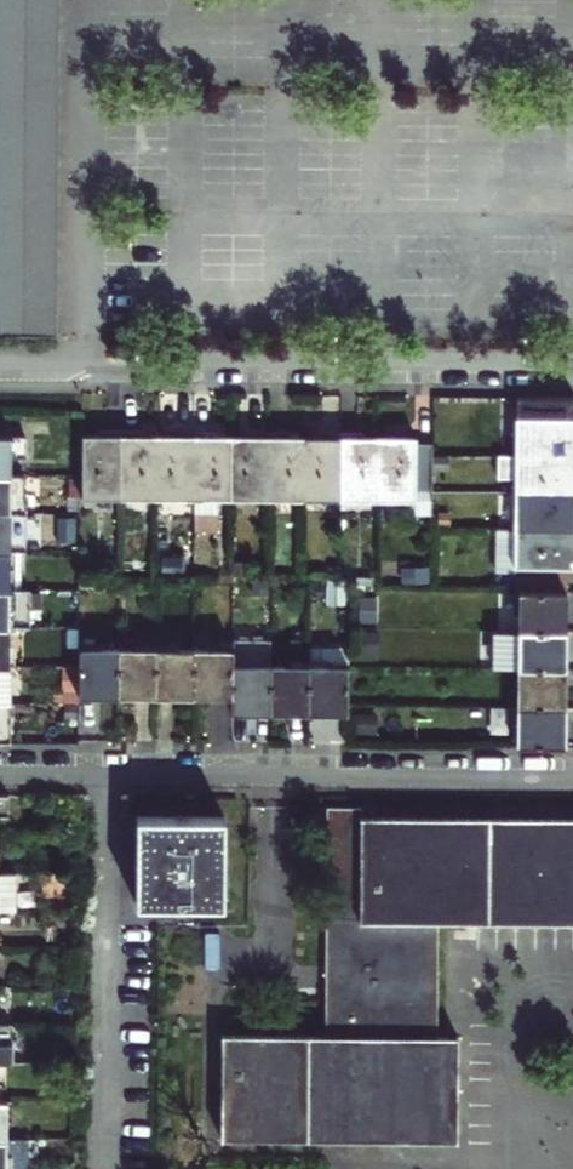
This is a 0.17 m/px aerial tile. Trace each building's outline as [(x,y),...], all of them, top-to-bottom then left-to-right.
[(20,336),(56,337),(59,0),(0,0),(0,336),(20,336)] [(516,396),(516,417),(515,417),(514,455),(572,455),(572,397),(516,396)] [(80,498),(120,499),(120,430),(99,430),(99,435),(80,434),(80,498)] [(120,430),(120,499),(157,499),(157,435),(142,435),(142,430),(120,430)] [(157,435),(157,499),(194,499),(194,431),(172,431),(172,435),(157,435)] [(218,514),(218,499),(231,499),(231,436),(216,435),(216,431),(194,431),(194,499),(194,514),(218,514)] [(267,499),(268,431),(246,431),(246,436),(231,436),(231,499),(267,499)] [(304,500),(304,436),(290,436),(290,431),(268,431),(267,499),(304,500)] [(341,500),(341,432),(319,431),(319,436),(304,436),(304,500),(341,500)] [(341,500),(377,500),(378,436),(363,436),(363,432),(341,432),(341,500)] [(9,474),(9,458),(24,458),(25,435),(0,435),(0,474),(9,474)] [(416,442),(416,437),(378,436),(377,500),(416,500),(416,508),(419,514),(432,514),(432,491),(433,443),(416,442)] [(497,455),(497,478),(514,478),(514,492),(572,492),(572,455),(514,455),(497,455)] [(25,512),(25,475),(9,474),(0,474),(0,512),(25,512)] [(67,475),(67,509),(77,509),(77,475),(67,475)] [(514,492),(514,528),(572,529),(572,492),(514,492)] [(20,550),(25,550),(25,512),(0,512),(0,550),(20,550)] [(57,516),(57,541),(75,541),(75,516),(57,516)] [(496,528),(495,572),(513,572),(513,591),(519,591),(559,592),(559,567),(572,567),(572,529),(514,528),(496,528)] [(19,588),(20,550),(0,550),(0,588),(19,588)] [(559,567),(559,592),(564,592),(572,592),(572,567),(559,567)] [(426,569),(403,569),(402,584),(426,584),(426,569)] [(346,578),(328,577),(328,602),(346,602),(346,578)] [(0,588),(0,626),(8,626),(28,626),(28,588),(19,588),(0,588)] [(559,592),(519,591),(519,631),(564,631),(564,592),(559,592)] [(564,631),(519,631),(494,631),(493,668),(519,668),(564,669),(564,631)] [(379,635),(359,635),(359,656),(379,656),(379,635)] [(117,649),(117,694),(155,694),(155,650),(155,637),(140,637),(140,649),(117,649)] [(231,695),(231,710),(270,710),(270,665),(270,639),(232,639),(232,650),(231,695)] [(117,694),(117,649),(79,649),(78,694),(117,694)] [(308,666),(344,666),(344,649),(308,649),(308,666)] [(155,650),(155,694),(193,694),(193,650),(155,650)] [(193,650),(193,694),(231,695),(232,650),(193,650)] [(11,703),(11,664),(7,664),(0,664),(0,703),(11,703)] [(270,665),(270,710),(308,711),(308,666),(270,665)] [(308,666),(308,711),(347,711),(347,666),(344,666),(308,666)] [(564,669),(519,668),(519,707),(563,707),(564,669)] [(10,742),(11,703),(0,703),(0,742),(10,742)] [(519,707),(518,746),(563,746),(563,707),(519,707)] [(361,818),(361,807),(327,807),(326,1037),(221,1036),(220,1137),(456,1138),(457,1037),(434,1037),(435,919),(572,920),(572,819),(361,818)] [(223,817),(137,816),(136,903),(222,904),(223,817)] [(15,909),(16,871),(0,871),(0,909),(15,909)] [(12,1060),(12,1022),(0,1022),(0,1060),(12,1060)]
